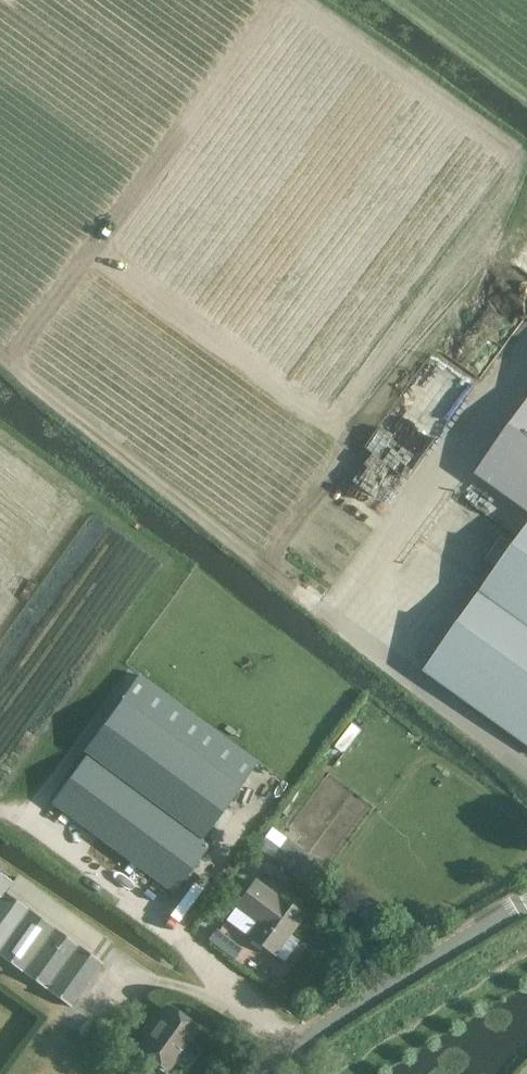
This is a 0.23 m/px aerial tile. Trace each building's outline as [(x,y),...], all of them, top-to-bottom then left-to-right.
[(476,473),(526,509),(526,402),(476,473)] [(421,668),(526,744),(526,525),(421,668)] [(207,845),(200,840),(257,761),(139,674),(82,751),(87,754),(50,803),(173,893),(207,845)] [(286,838),(272,858),(304,881),(318,861),(286,838)] [(101,963),(114,945),(17,875),(12,881),(0,872),(0,897),(0,955),(70,1007),(102,964),(101,963)] [(254,881),(236,906),(257,921),(247,936),(273,954),(303,915),(275,895),(275,896),(254,881)] [(237,953),(243,942),(215,928),(209,940),(237,953)] [(197,1027),(169,1007),(138,1049),(166,1070),(197,1027)]
